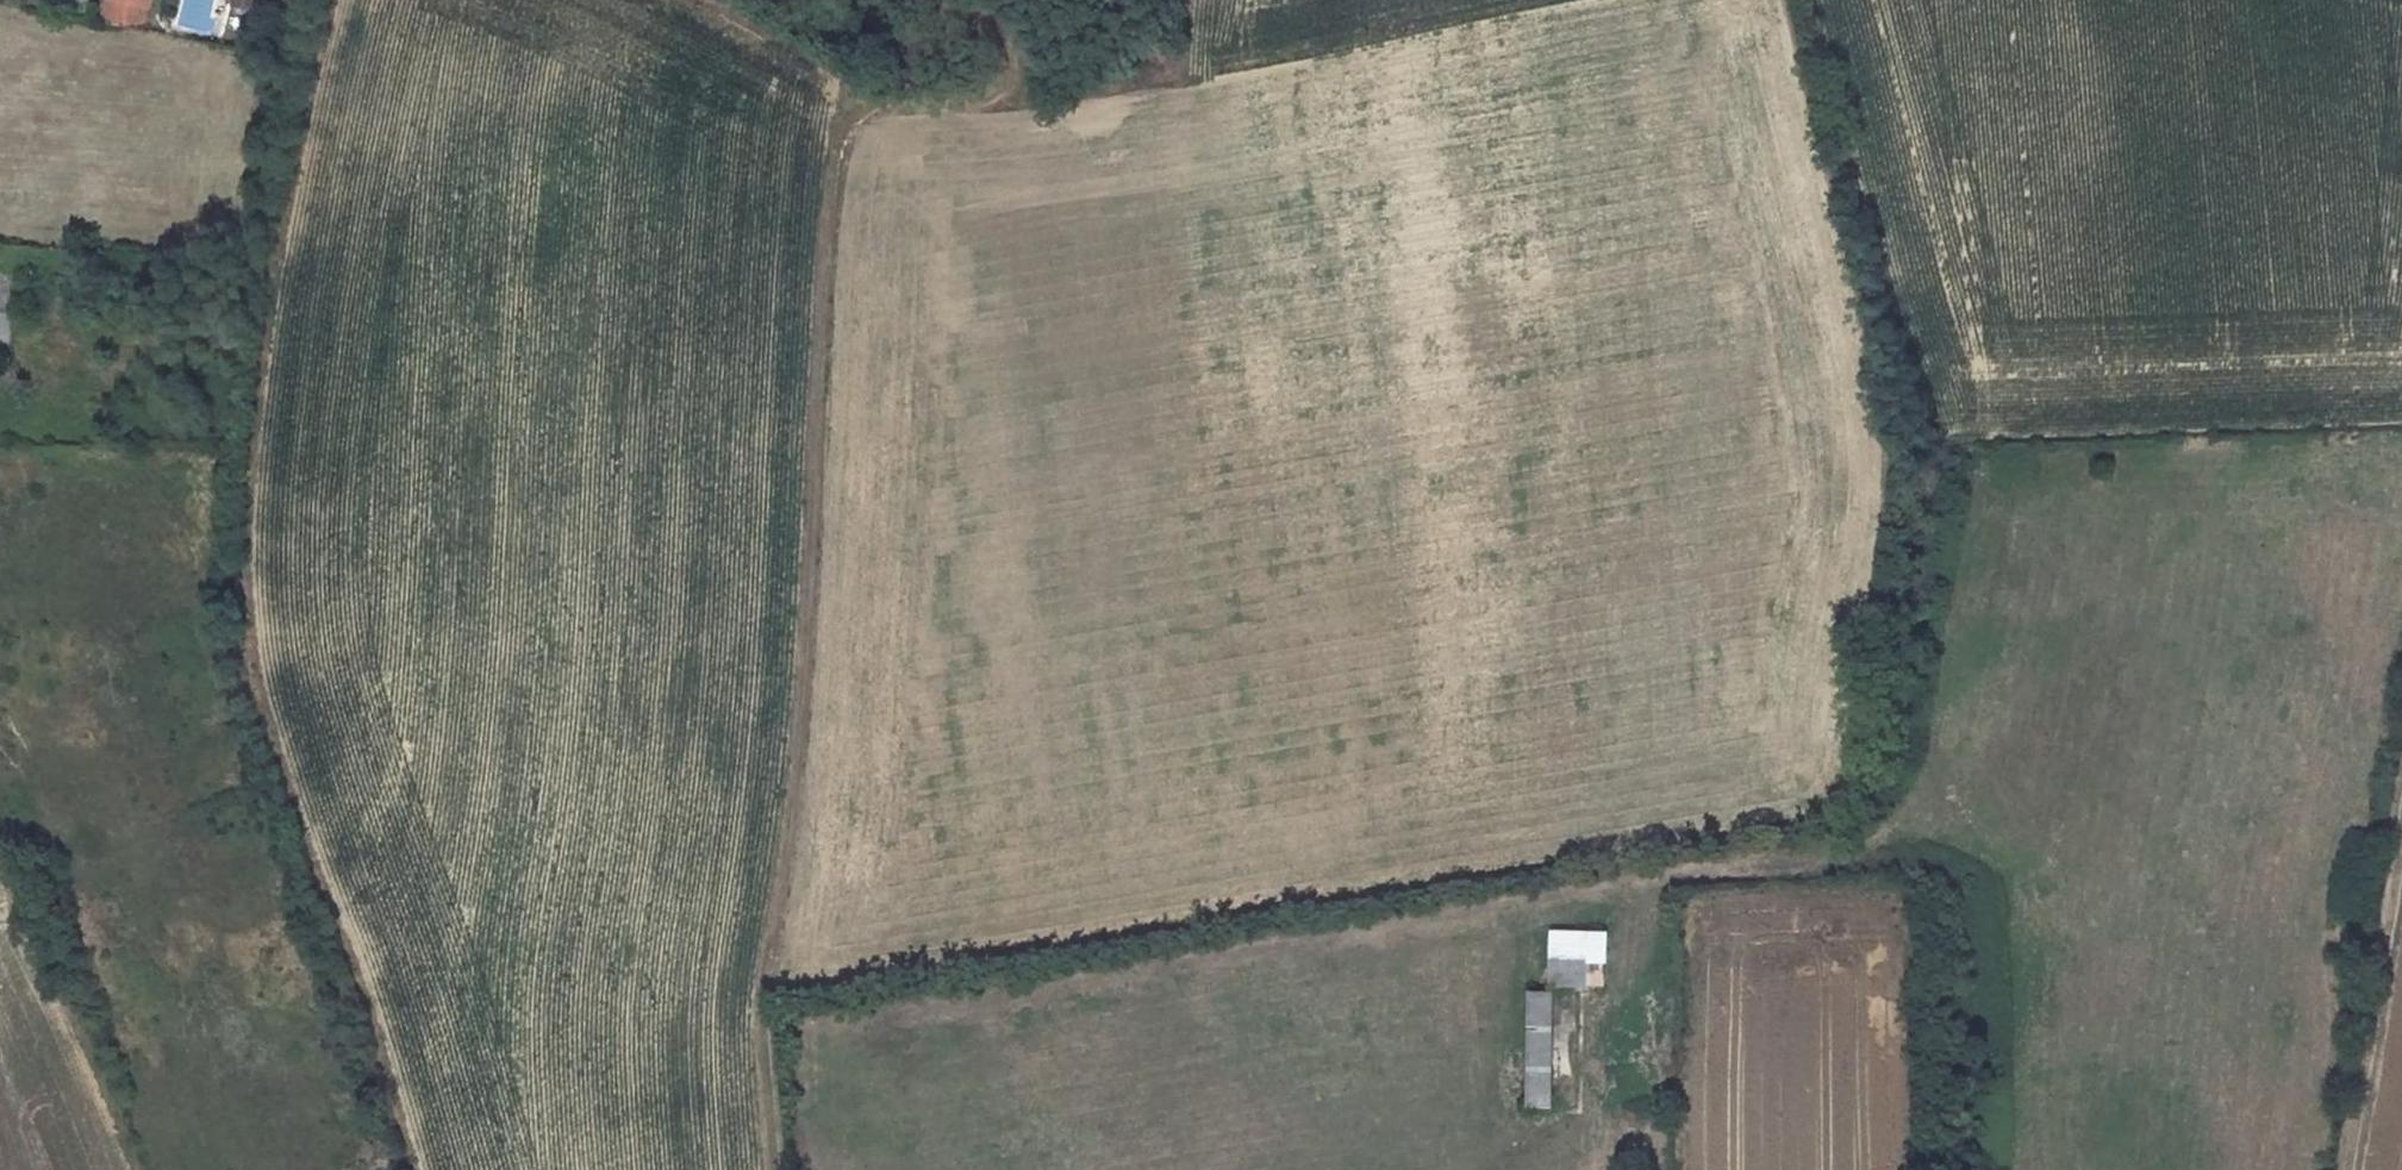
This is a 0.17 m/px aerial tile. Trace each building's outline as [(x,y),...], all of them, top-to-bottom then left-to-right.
[(137,22),(141,0),(102,0),(99,15),(137,22)] [(227,10),(258,11),(258,0),(227,0),(227,10)] [(1543,932),(1543,989),(1600,989),(1600,932),(1543,932)] [(1520,994),(1521,1107),(1548,1107),(1548,994),(1520,994)]
